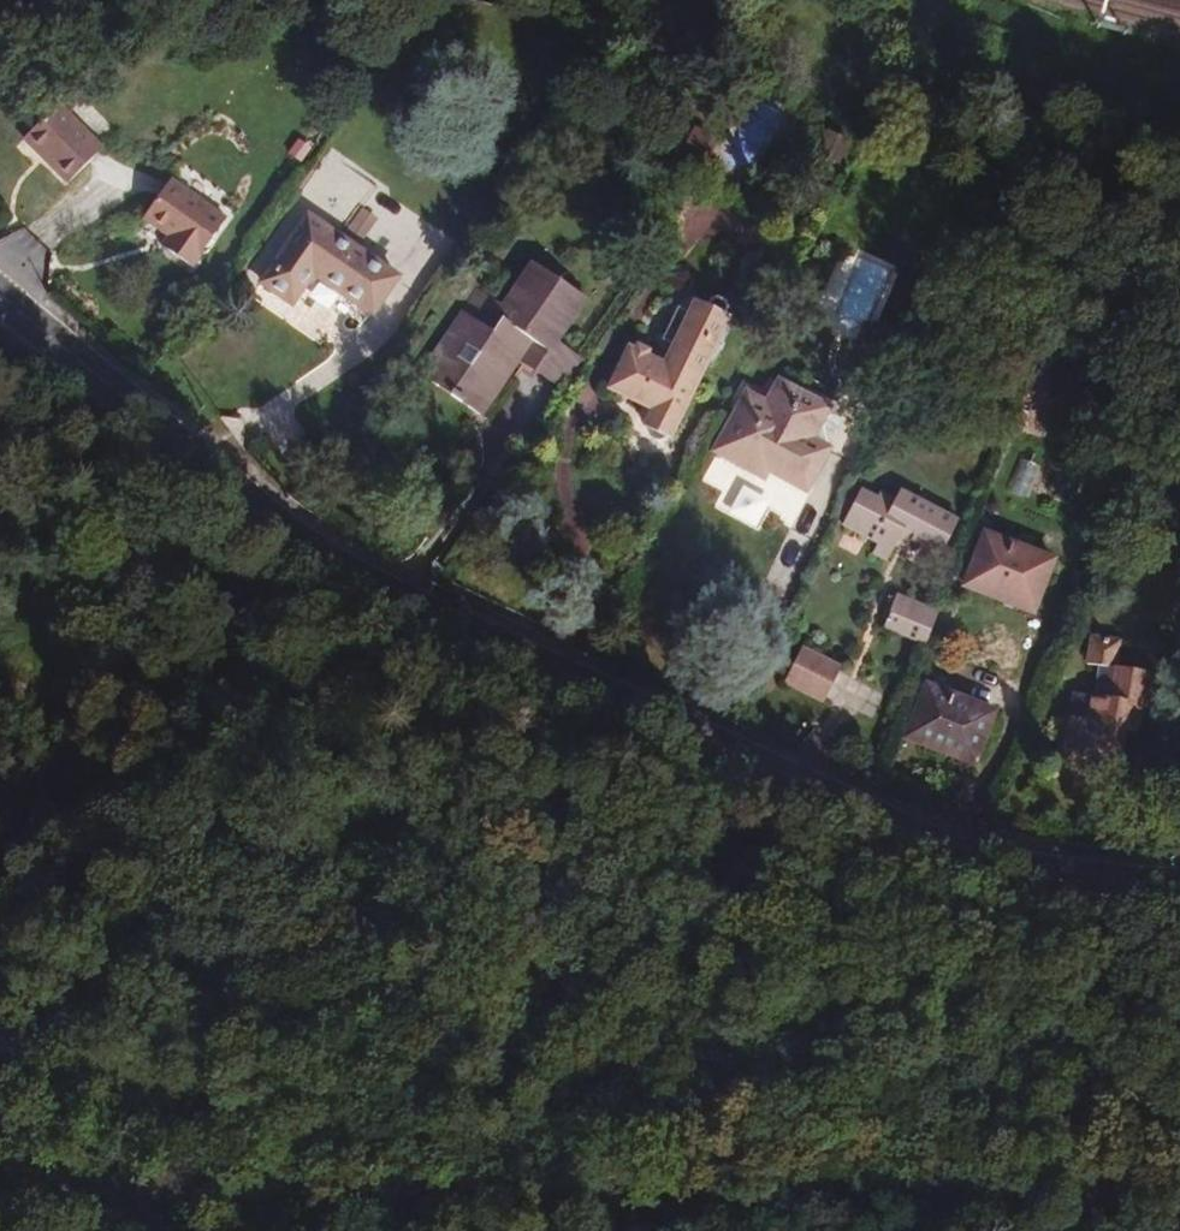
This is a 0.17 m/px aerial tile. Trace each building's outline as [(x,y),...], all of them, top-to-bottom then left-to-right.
[(67,184),(104,146),(55,106),(15,144),(67,184)] [(694,151),(711,159),(716,147),(699,140),(694,151)] [(238,203),(173,168),(126,243),(192,276),(238,203)] [(363,243),(376,217),(357,207),(343,233),(363,243)] [(404,285),(317,221),(268,286),(296,307),(320,276),(378,319),(404,285)] [(552,362),(558,353),(589,309),(540,274),(509,317),(513,320),(499,340),(472,323),(429,383),(485,422),(521,372),(535,351),(552,362)] [(661,450),(668,452),(700,377),(706,374),(716,365),(722,343),(720,337),(723,330),(719,328),(719,315),(714,313),(709,315),(704,321),(691,315),(686,327),(675,322),(660,355),(670,359),(659,381),(649,383),(643,374),(640,372),(633,363),(624,363),(616,362),(598,401),(641,421),(634,435),(643,448),(654,454),(661,450)] [(567,404),(587,375),(558,353),(552,362),(535,351),(521,372),(567,404)] [(751,396),(747,406),(760,413),(773,390),(764,386),(757,399),(751,396)] [(760,413),(747,406),(745,405),(714,464),(735,474),(737,471),(766,485),(768,480),(807,500),(830,458),(809,447),(826,416),(773,390),(760,413)] [(1028,499),(1040,468),(1020,460),(1007,490),(1028,499)] [(941,564),(957,529),(900,501),(892,517),(860,502),(844,537),(879,553),(875,563),(891,569),(903,546),(941,564)] [(1055,569),(989,542),(969,593),(1035,620),(1055,569)] [(927,650),(940,620),(898,602),(884,632),(927,650)] [(800,643),(782,676),(820,697),(838,664),(800,643)] [(1065,777),(1102,782),(1105,761),(1122,763),(1126,740),(1137,741),(1140,716),(1154,717),(1158,685),(1114,679),(1117,654),(1092,650),(1088,677),(1100,679),(1096,708),(1075,705),(1065,777)] [(974,774),(995,722),(928,694),(907,746),(974,774)] [(1105,761),(1102,782),(1119,784),(1122,763),(1105,761)]
